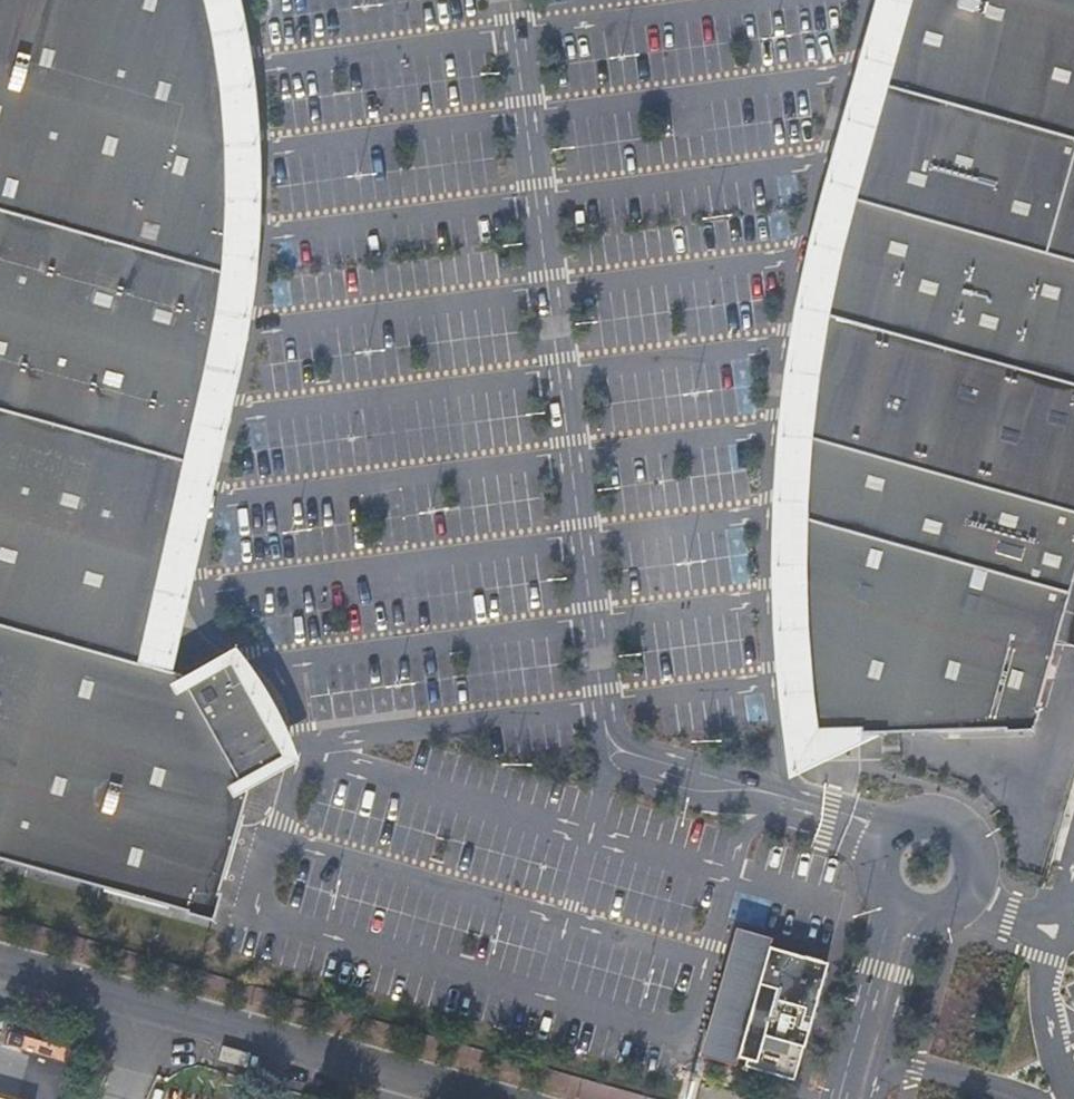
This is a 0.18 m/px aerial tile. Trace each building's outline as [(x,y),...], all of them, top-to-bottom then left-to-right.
[(159,580),(174,511),(178,512),(185,479),(183,478),(189,449),(192,449),(195,431),(192,430),(203,384),(217,311),(220,312),(226,273),(224,273),(226,227),(227,166),(229,166),(227,135),(224,135),(221,101),(209,26),(204,0),(0,0),(0,861),(147,903),(192,915),(191,919),(212,924),(217,904),(214,903),(245,795),(239,784),(237,782),(266,765),(215,675),(186,691),(185,689),(179,678),(140,667),(140,663),(144,663),(153,622),(150,621),(159,580)] [(894,34),(891,33),(886,53),(888,54),(880,82),(877,82),(872,100),(875,101),(852,185),(849,184),(840,215),(843,216),(833,258),(824,300),(821,300),(815,334),(818,334),(811,378),(806,420),(803,420),(800,448),(804,448),(800,511),(796,511),(796,530),(798,530),(798,576),(796,576),(796,595),(799,595),(801,629),(803,663),(807,704),(811,736),(859,734),(859,738),(883,737),(883,735),(1011,730),(1011,733),(1030,732),(1036,713),(1033,711),(1073,565),(1073,0),(904,0),(894,34)] [(229,663),(185,689),(186,691),(215,675),(266,765),(237,782),(239,784),(283,759),(229,663)] [(768,947),(739,939),(708,1049),(746,1060),(744,1066),(793,1080),(816,999),(814,998),(816,990),(818,990),(826,963),(768,948),(768,947)]
